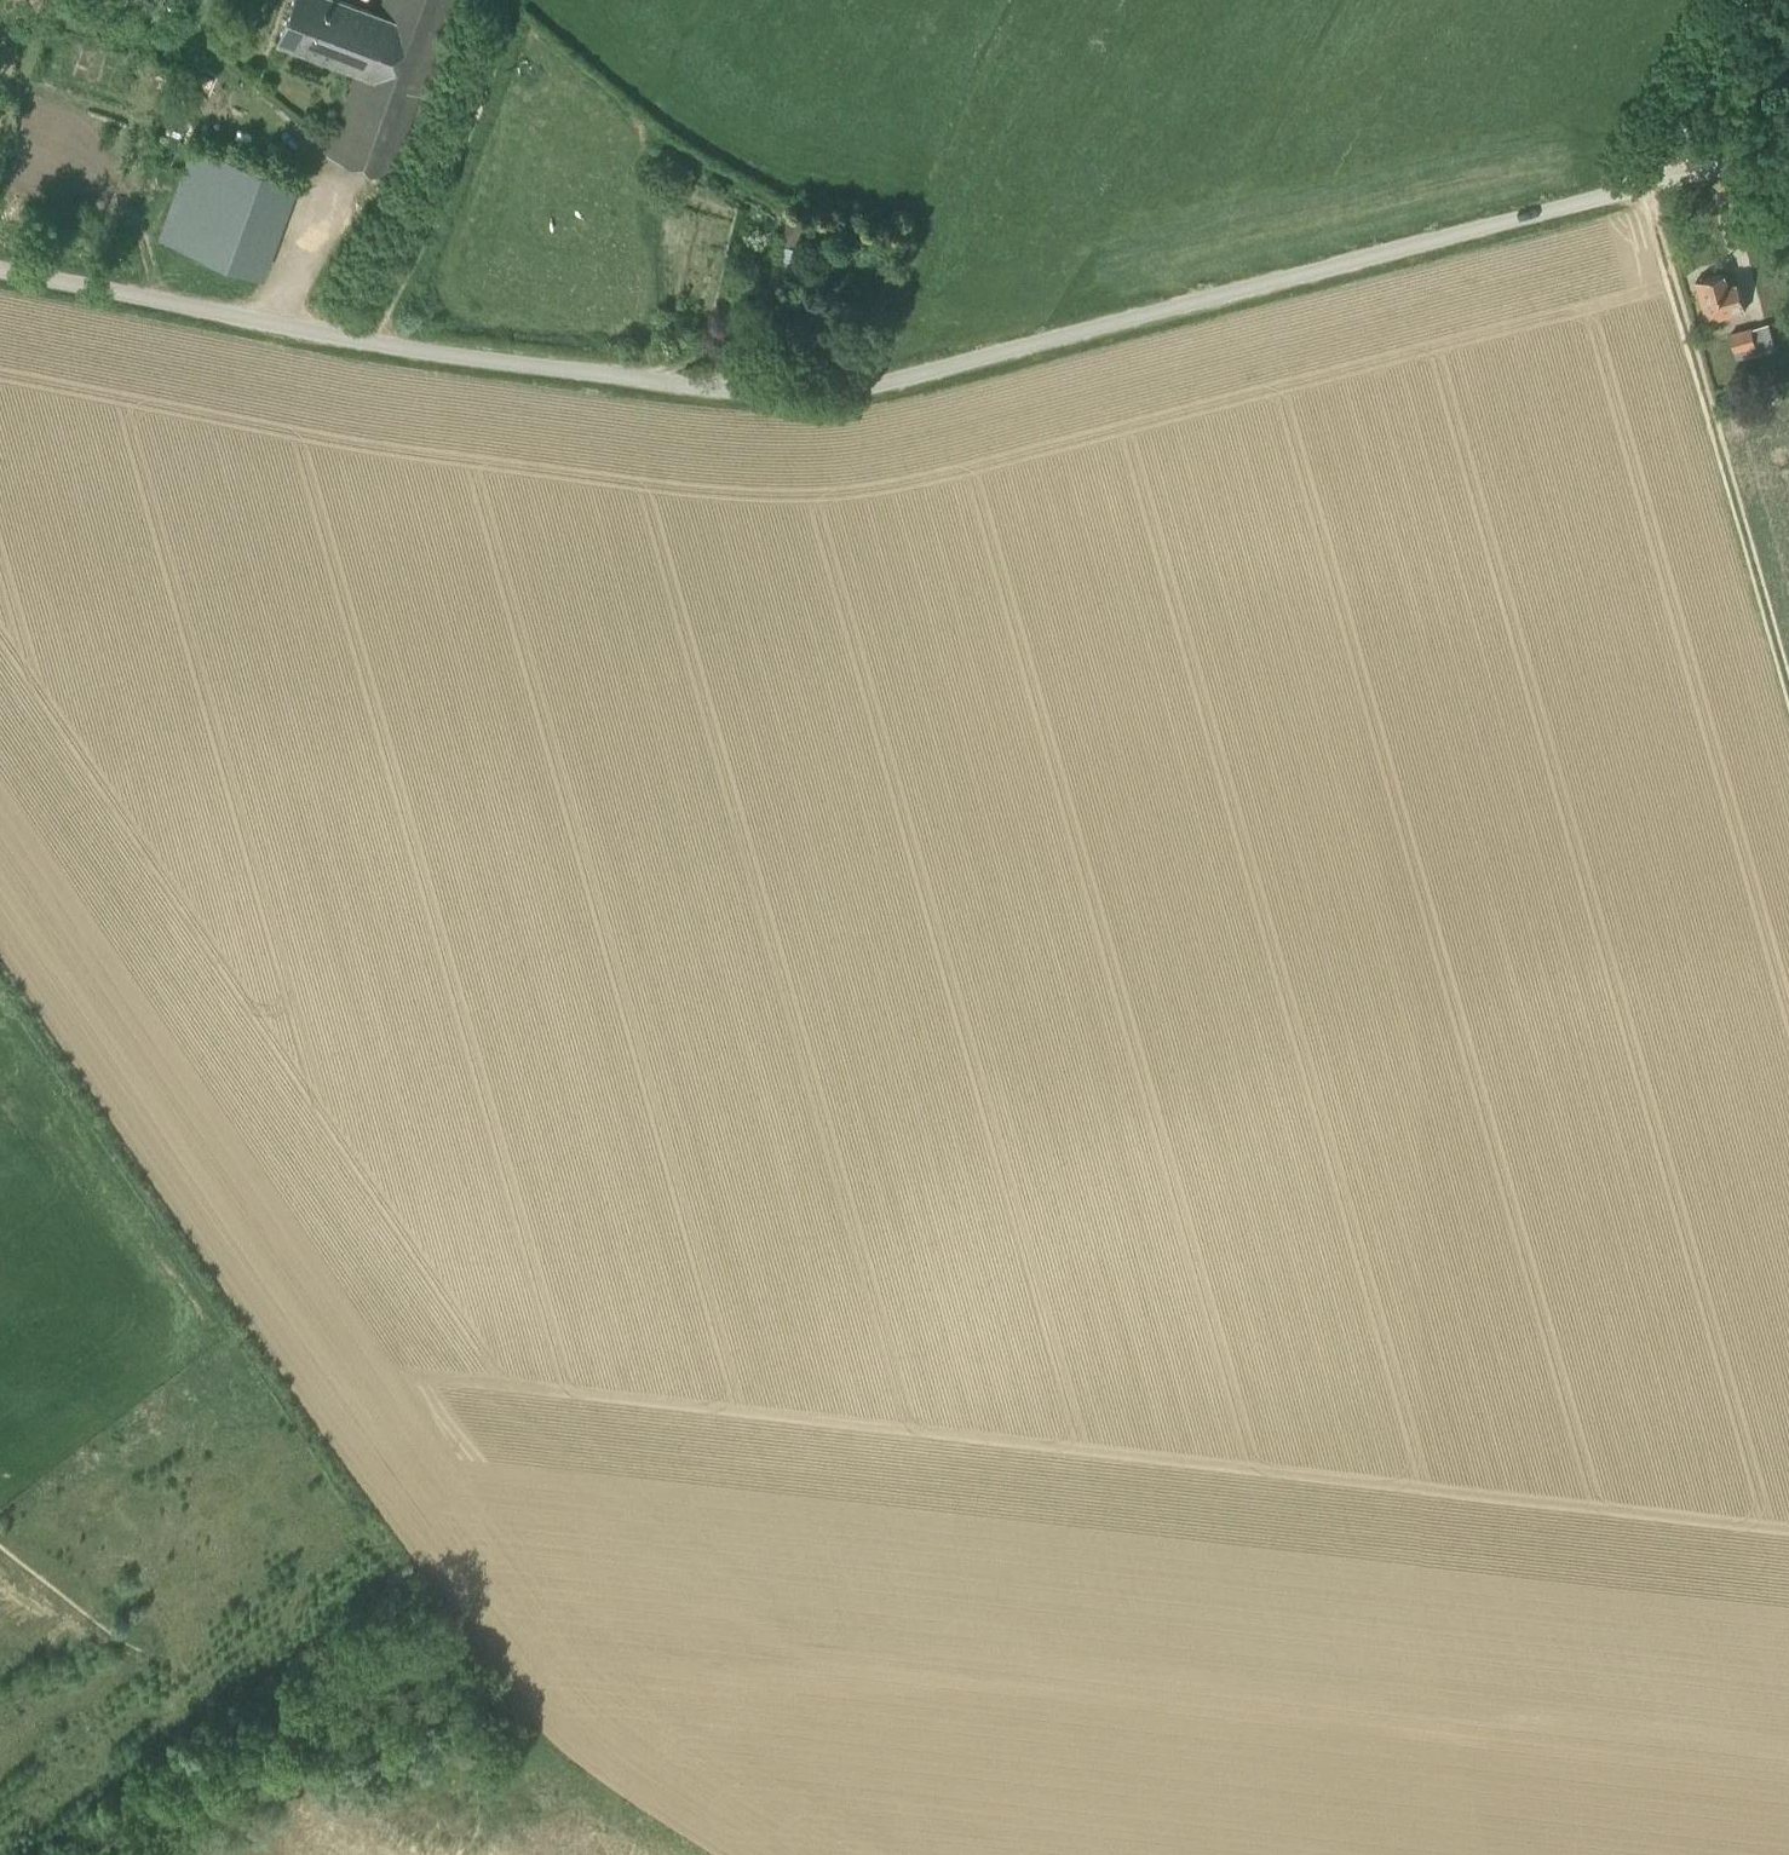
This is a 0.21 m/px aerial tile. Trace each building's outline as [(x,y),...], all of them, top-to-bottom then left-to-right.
[(390,177),(455,0),(383,0),(378,14),(340,0),(292,0),(277,42),(357,71),(327,154),(390,177)] [(159,240),(262,278),(296,182),(194,145),(159,240)] [(810,220),(786,218),(784,240),(808,242),(810,220)] [(1697,281),(1708,321),(1747,311),(1739,282),(1729,285),(1726,273),(1697,281)] [(1731,334),(1735,350),(1744,348),(1746,353),(1774,346),(1768,324),(1731,334)]
